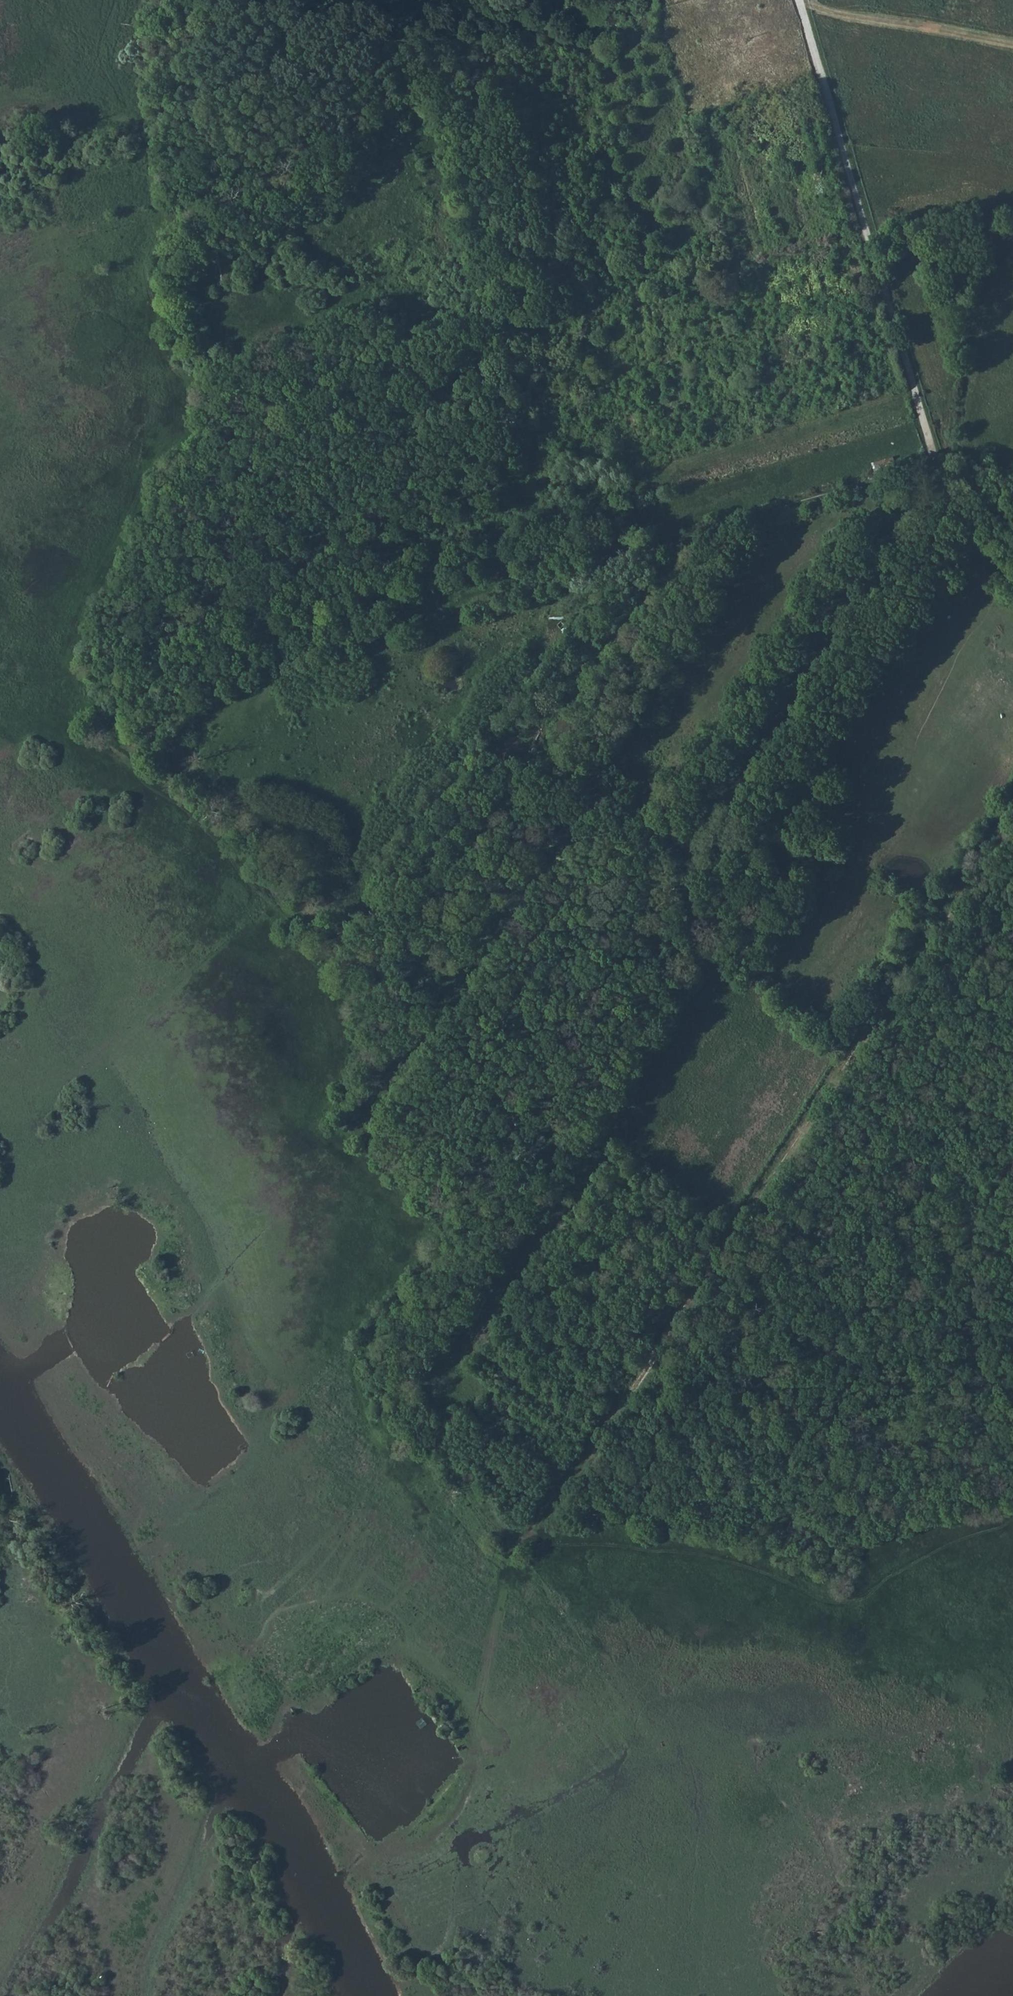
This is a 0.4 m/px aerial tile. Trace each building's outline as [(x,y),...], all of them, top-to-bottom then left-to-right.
[(876,471),(885,469),(884,460),(874,462),(876,471)]
